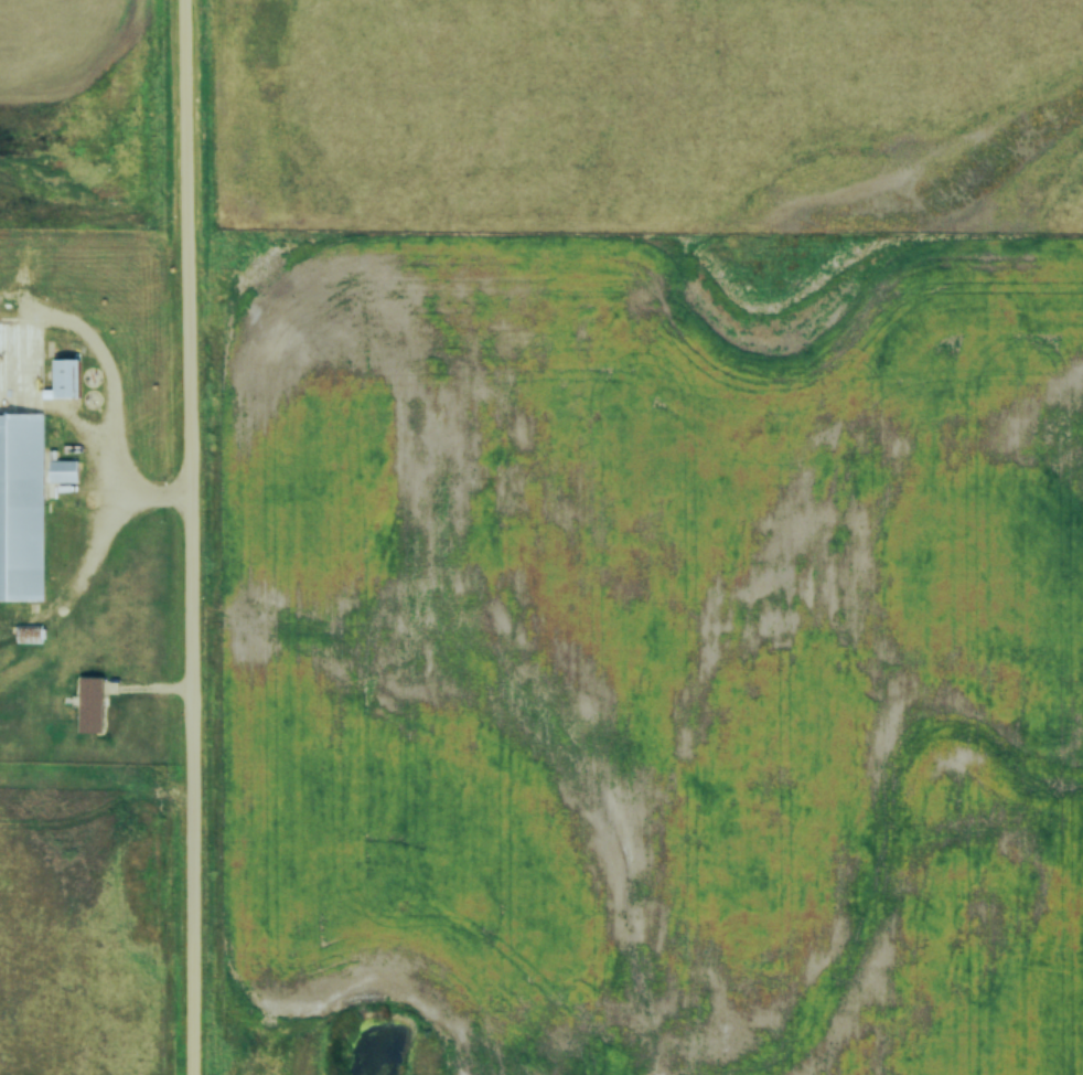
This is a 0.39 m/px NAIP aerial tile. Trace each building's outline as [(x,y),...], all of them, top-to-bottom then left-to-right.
[(43,601),(42,397),(78,397),(78,359),(45,359),(45,317),(0,317),(0,601),(43,601)] [(47,461),(47,482),(75,482),(75,461),(47,461)] [(101,677),(76,677),(76,733),(101,733),(101,677)]
